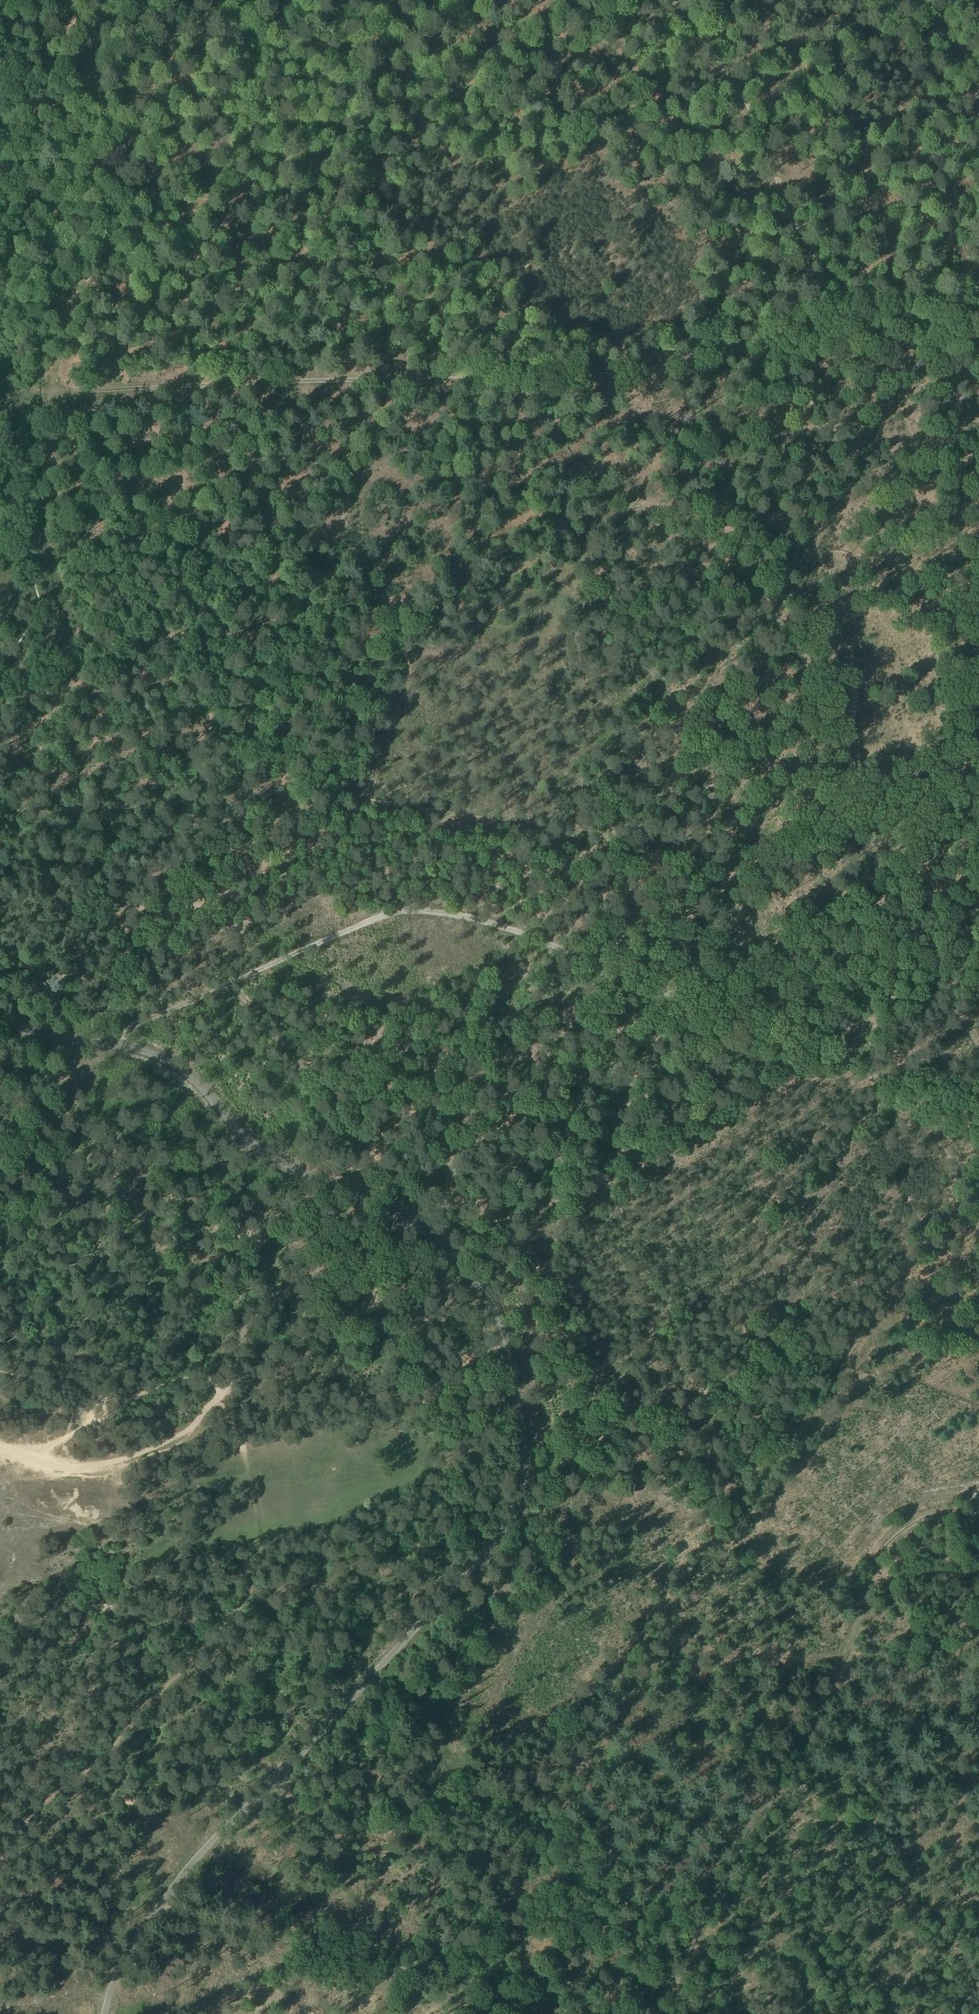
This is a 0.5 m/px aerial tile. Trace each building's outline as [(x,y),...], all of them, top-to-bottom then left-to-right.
[(605,619),(584,619),(584,628),(605,628),(605,619)] [(685,904),(679,905),(682,918),(688,917),(685,904)]
